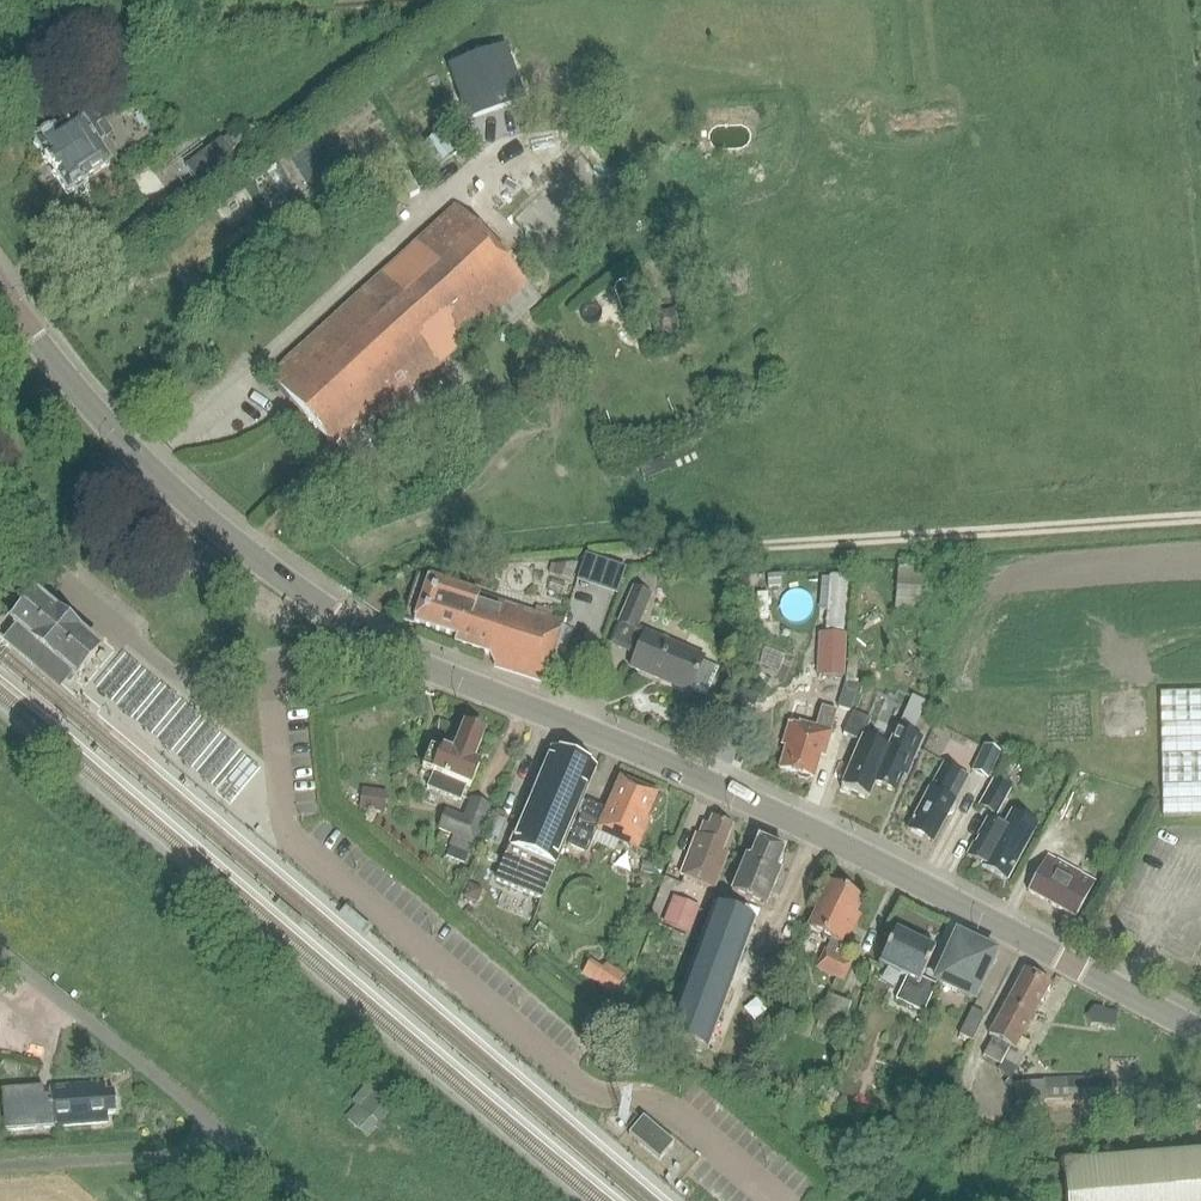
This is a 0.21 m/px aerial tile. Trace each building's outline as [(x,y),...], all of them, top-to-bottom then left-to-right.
[(499,42),(442,60),(460,117),(518,99),(499,42)] [(86,180),(123,156),(112,139),(105,144),(96,130),(103,125),(94,111),(58,135),(55,130),(34,143),(70,198),(90,185),(86,180)] [(411,158),(421,171),(427,178),(466,147),(450,127),(411,158)] [(556,268),(649,176),(619,146),(610,156),(589,134),(556,167),(574,184),(523,235),(556,268)] [(186,168),(203,191),(238,164),(231,154),(236,150),(228,138),(222,143),(221,141),(186,168)] [(381,419),(528,286),(456,207),(270,377),(334,447),(356,427),(359,431),(377,415),(381,419)] [(552,565),(549,573),(572,581),(577,564),(552,565)] [(895,609),(922,611),(926,569),(898,567),(895,609)] [(780,575),(768,576),(768,587),(781,587),(780,575)] [(821,579),(820,598),(828,598),(827,610),(826,631),(843,632),(847,579),(830,578),(830,580),(821,579)] [(545,684),(566,623),(480,595),(480,596),(430,579),(416,623),(457,637),(455,643),(490,655),(496,667),(545,684)] [(632,589),(618,624),(637,632),(643,634),(633,657),(630,665),(634,667),(693,693),(695,689),(710,696),(722,670),(707,663),(708,659),(644,631),(639,628),(652,597),(632,589)] [(14,626),(74,677),(96,652),(35,601),(14,626)] [(819,635),(817,676),(844,677),(846,636),(819,635)] [(837,708),(850,712),(859,686),(845,682),(844,687),(833,683),(828,699),(839,703),(837,708)] [(1200,817),(1200,694),(1159,695),(1162,818),(1200,817)] [(831,732),(839,712),(825,707),(818,727),(801,721),(799,726),(791,723),(785,740),(788,747),(781,768),(812,780),(823,749),(827,751),(833,733),(831,732)] [(907,709),(901,722),(915,728),(921,715),(907,709)] [(855,714),(847,732),(863,739),(865,733),(867,729),(870,721),(855,714)] [(473,763),(485,734),(465,726),(453,754),(443,750),(442,752),(430,748),(423,767),(436,773),(431,787),(464,800),(478,765),(473,763)] [(865,740),(843,790),(868,801),(876,782),(896,791),(907,765),(910,766),(923,737),(902,728),(893,747),(891,752),(865,740)] [(247,786),(260,769),(229,745),(216,763),(247,786)] [(987,778),(999,752),(983,745),(971,771),(987,778)] [(597,771),(589,767),(554,751),(496,881),(539,900),(597,771)] [(936,843),(958,801),(954,799),(958,791),(953,789),(962,772),(945,761),(910,830),(936,843)] [(977,808),(995,818),(1010,791),(992,781),(977,808)] [(644,822),(655,797),(622,782),(609,812),(590,804),(571,847),(589,855),(599,832),(641,850),(652,825),(644,822)] [(383,813),(385,793),(361,791),(358,810),(383,813)] [(475,848),(491,808),(471,800),(463,819),(445,811),(437,832),(475,848)] [(1013,812),(1006,823),(1004,827),(989,819),(969,855),(985,863),(984,866),(1007,879),(1031,836),(1037,825),(1013,812)] [(723,854),(733,829),(713,821),(710,829),(706,827),(704,833),(700,831),(683,876),(713,888),(726,856),(723,854)] [(777,869),(785,850),(760,838),(750,859),(747,858),(731,892),(766,908),(782,871),(777,869)] [(449,851),(446,861),(462,867),(466,858),(449,851)] [(1077,917),(1097,881),(1049,854),(1029,890),(1077,917)] [(856,914),(863,899),(830,884),(809,930),(829,939),(823,951),(821,950),(813,967),(840,979),(848,961),(837,956),(842,945),(847,948),(861,917),(856,914)] [(697,908),(672,898),(662,925),(674,930),(687,935),(697,908)] [(756,922),(715,907),(679,1005),(651,995),(643,1016),(671,1027),(668,1037),(708,1052),(756,922)] [(540,924),(531,936),(543,944),(545,941),(550,945),(556,938),(550,934),(551,932),(540,924)] [(674,930),(670,940),(683,945),(687,935),(674,930)] [(924,1012),(936,985),(921,978),(935,948),(896,930),(879,967),(903,978),(894,999),(924,1012)] [(970,998),(992,953),(959,937),(937,982),(970,998)] [(582,974),(615,994),(626,976),(606,964),(602,969),(590,961),(582,974)] [(1019,1038),(1050,985),(1026,971),(989,1035),(993,1037),(979,1063),(996,1073),(998,1069),(1000,1066),(1010,1047),(1013,1049),(1019,1038)] [(851,1005),(828,997),(817,1028),(840,1036),(851,1005)] [(972,1009),(960,1035),(972,1041),(985,1015),(972,1009)] [(1000,1066),(998,1069),(1011,1081),(1031,1044),(1019,1038),(1013,1049),(1010,1047),(1000,1066)] [(1084,1077),(1055,1078),(1055,1099),(1085,1098),(1084,1077)] [(1044,1081),(1030,1081),(1030,1102),(1045,1101),(1045,1099),(1044,1099),(1044,1081)] [(357,1105),(379,1123),(391,1109),(389,1107),(380,1100),(387,1092),(376,1083),(374,1085),(369,1090),(357,1105)] [(51,1090),(52,1096),(54,1127),(105,1123),(104,1114),(114,1113),(113,1091),(103,1092),(103,1087),(51,1090)] [(43,1088),(2,1091),(5,1130),(54,1127),(52,1096),(44,1096),(43,1088)] [(389,1107),(396,1099),(387,1092),(380,1100),(389,1107)] [(346,1118),(368,1137),(379,1123),(357,1105),(346,1118)] [(643,1119),(642,1119),(628,1136),(658,1162),(673,1145),(643,1119)] [(1061,1169),(1063,1200),(1200,1200),(1200,1157),(1061,1169)]
